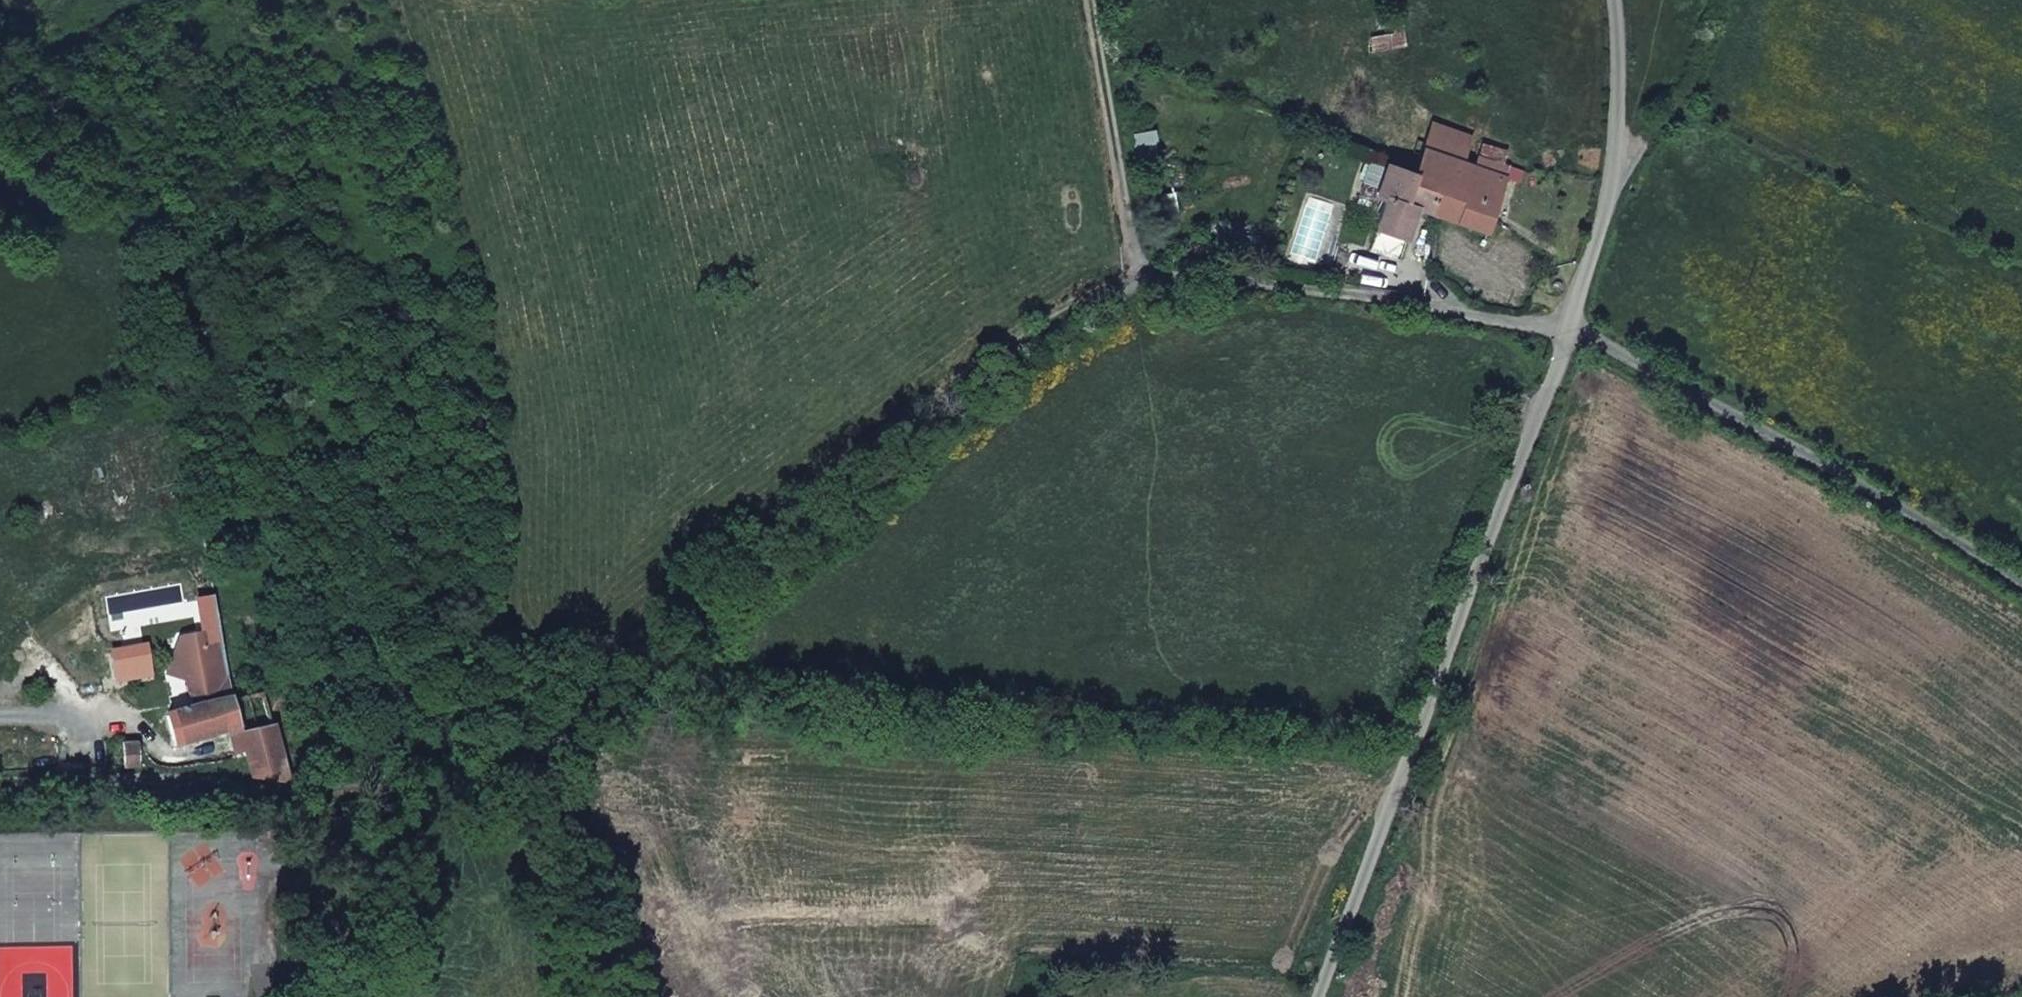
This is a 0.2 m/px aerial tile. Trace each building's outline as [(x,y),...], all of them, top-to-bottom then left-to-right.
[(1412,138),(1425,142),(1431,123),(1419,119),(1412,138)] [(1435,214),(1485,232),(1503,175),(1476,165),(1453,158),(1461,133),(1431,123),(1425,142),(1415,171),(1445,184),(1435,214)] [(1476,165),(1503,175),(1508,177),(1512,167),(1502,163),(1507,149),(1484,143),(1476,165)] [(1380,186),(1386,167),(1370,161),(1364,181),(1380,186)] [(1415,171),(1387,161),(1386,167),(1380,186),(1378,192),(1388,196),(1370,250),(1398,260),(1417,208),(1435,214),(1445,184),(1415,171)] [(186,683),(193,710),(167,717),(174,739),(175,746),(239,728),(225,649),(212,652),(206,649),(202,635),(179,640),(169,666),(183,672),(186,683)] [(183,672),(169,666),(166,675),(186,683),(183,672)] [(240,733),(253,780),(292,784),(273,725),(240,733)] [(125,743),(126,766),(139,766),(138,742),(125,743)]
